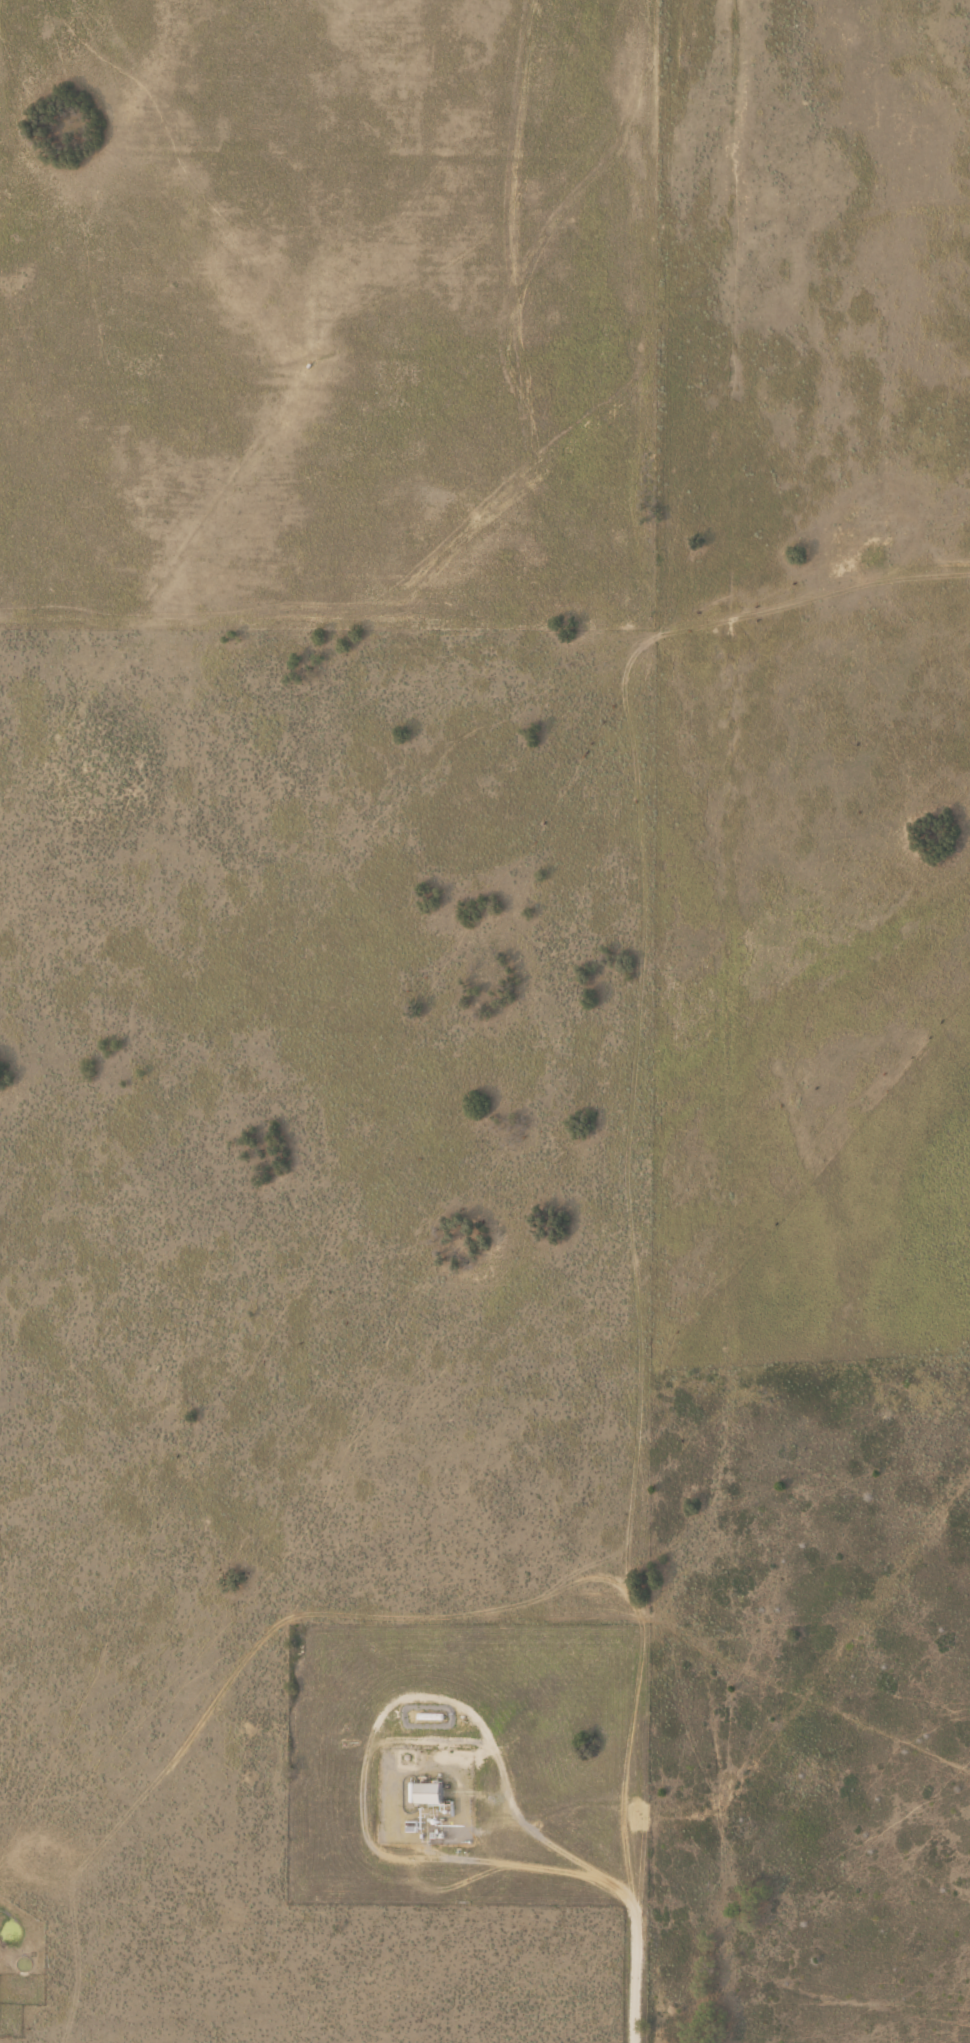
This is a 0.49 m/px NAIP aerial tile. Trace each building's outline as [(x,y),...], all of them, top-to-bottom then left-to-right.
[(408,1803),(440,1803),(440,1783),(408,1783),(408,1803)]
